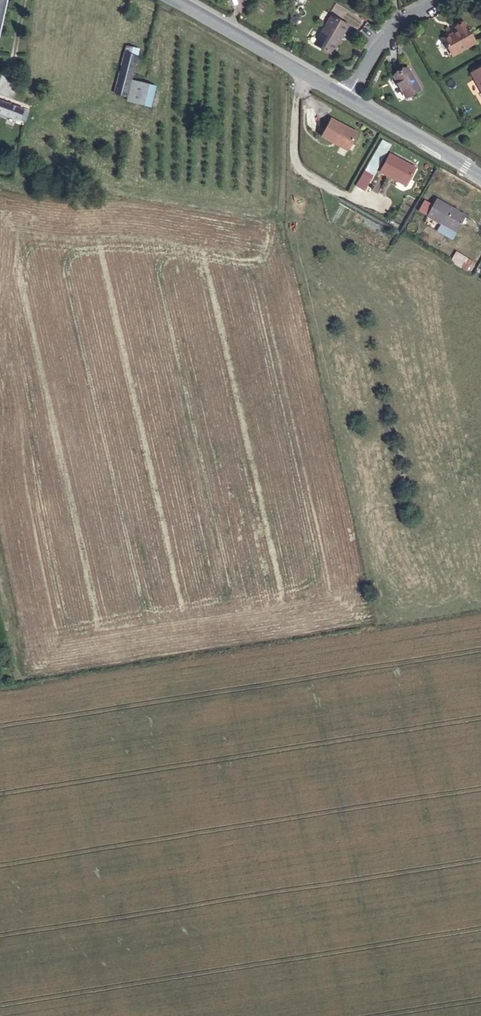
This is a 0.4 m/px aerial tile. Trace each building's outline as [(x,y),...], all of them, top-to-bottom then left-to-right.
[(330,54),(339,40),(338,39),(340,35),(342,35),(348,26),(331,16),(314,44),(330,54)] [(451,36),(435,45),(445,61),(468,48),(457,28),(448,32),(451,36)] [(127,97),(131,80),(138,50),(126,46),(114,94),(127,97)] [(408,68),(393,76),(406,98),(420,90),(408,68)] [(464,79),(480,110),(480,109),(480,69),(464,79)] [(131,80),(127,97),(128,97),(127,100),(149,107),(155,87),(131,80)] [(25,122),(29,112),(0,102),(0,113),(25,122)] [(359,134),(332,119),(321,138),(349,153),(359,134)] [(374,176),(391,145),(383,140),(365,171),(374,176)] [(418,169),(391,154),(381,174),(408,189),(418,169)] [(366,192),(373,179),(363,174),(356,187),(366,192)] [(378,193),(386,177),(379,174),(371,190),(378,193)] [(433,205),(427,216),(441,224),(437,231),(452,239),(466,216),(436,199),(433,205)] [(418,211),(427,216),(433,205),(424,200),(418,211)] [(450,262),(471,275),(478,264),(457,251),(450,262)]
